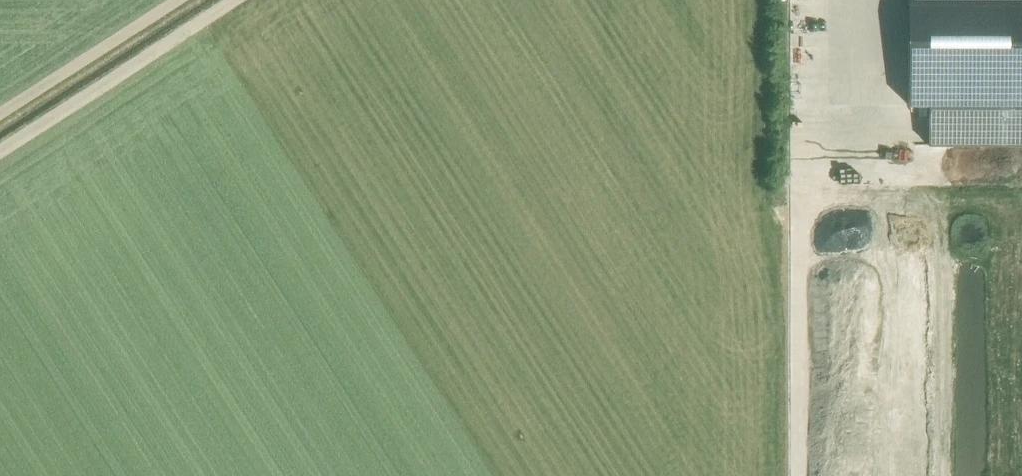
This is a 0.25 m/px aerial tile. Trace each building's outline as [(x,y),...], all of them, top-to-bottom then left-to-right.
[(907,104),(1021,104),(1021,0),(907,0),(907,104)]
